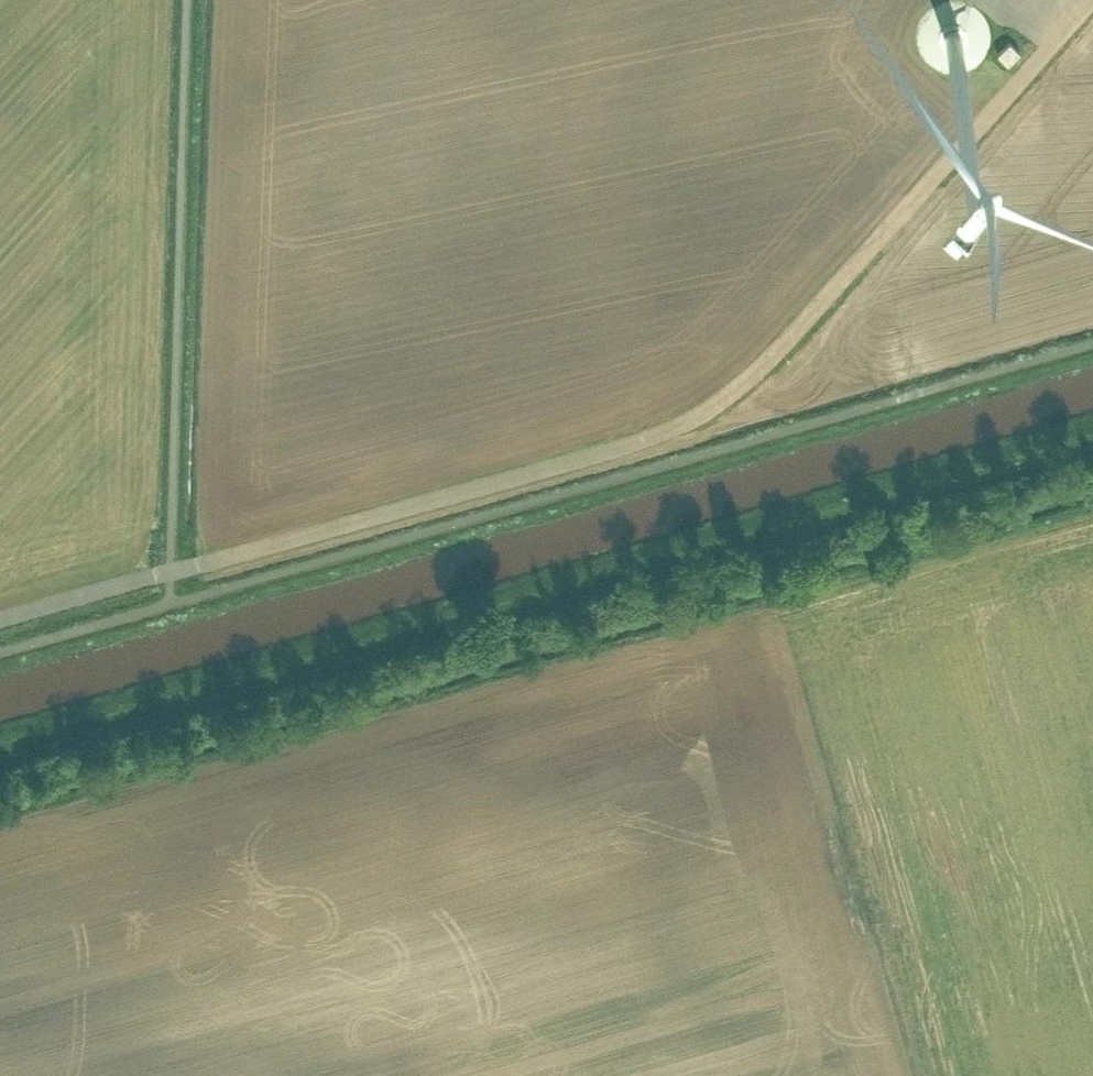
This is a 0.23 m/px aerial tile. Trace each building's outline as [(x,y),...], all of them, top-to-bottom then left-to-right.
[(942,33),(942,37),(942,41),(944,44),(947,47),(951,48),(955,48),(959,47),(962,44),(964,41),(965,37),(964,33),(962,29),(959,26),(955,25),(951,25),(947,26),(944,29),(942,33)] [(1011,39),(999,51),(1010,61),(1021,49),(1011,39)]
